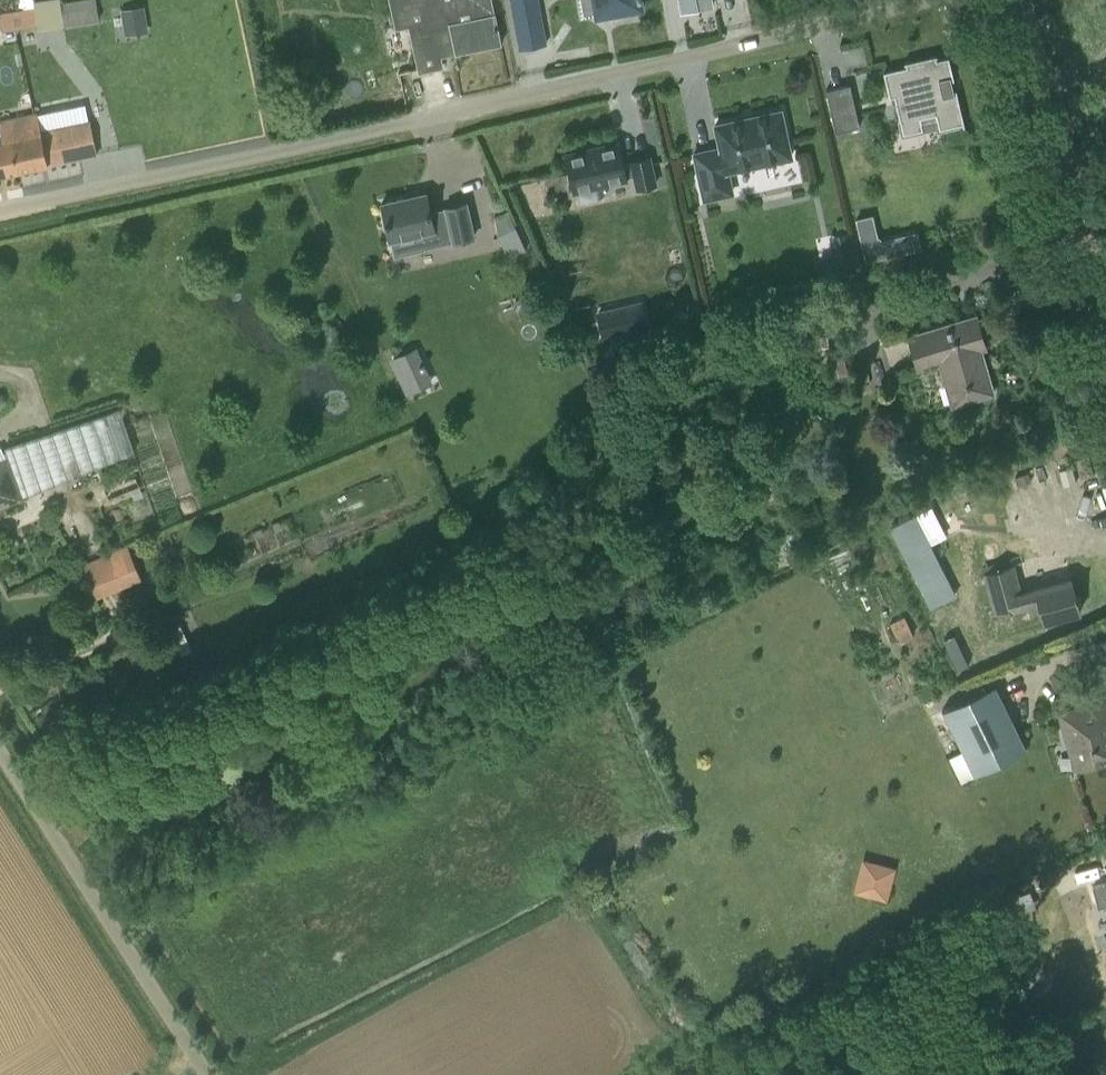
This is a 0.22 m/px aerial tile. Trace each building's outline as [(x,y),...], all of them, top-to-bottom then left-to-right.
[(61,4),(64,25),(99,19),(95,0),(82,0),(61,4)] [(439,67),(442,66),(438,46),(453,42),(455,51),(499,42),(500,44),(501,44),(495,13),(492,0),(391,0),(396,27),(409,25),(419,71),(439,67)] [(519,49),(546,44),(537,0),(510,0),(519,49)] [(584,15),(597,12),(597,16),(641,8),(640,0),(581,0),(584,15)] [(680,13),(698,10),(696,0),(678,0),(680,13)] [(148,31),(144,6),(120,10),(125,35),(148,31)] [(0,13),(0,18),(2,30),(37,25),(35,8),(0,13)] [(906,66),(883,71),(889,97),(894,96),(903,134),(923,129),(920,118),(935,115),(939,129),(962,124),(963,127),(965,126),(964,125),(956,89),(954,89),(954,90),(953,91),(950,78),(952,78),(952,79),(953,79),(948,56),(936,59),(935,56),(936,56),(936,54),(904,62),(904,63),(905,63),(906,66)] [(860,126),(850,84),(826,90),(836,132),(860,126)] [(41,132),(11,139),(18,171),(48,165),(81,157),(97,154),(89,121),(85,104),(37,114),(41,132)] [(791,156),(781,110),(756,115),(740,118),(740,119),(716,124),(721,148),(695,153),(705,199),(733,192),(728,171),(791,156)] [(0,139),(0,175),(18,171),(11,139),(41,132),(37,114),(1,122),(5,138),(0,139)] [(623,165),(618,142),(566,154),(574,191),(626,179),(626,178),(634,176),(637,188),(656,184),(649,157),(631,161),(631,163),(623,165)] [(426,193),(382,203),(390,240),(394,257),(426,249),(426,248),(423,233),(435,230),(435,229),(450,226),(454,242),(474,237),(466,203),(446,207),(446,209),(431,213),(426,193)] [(875,213),(857,217),(867,260),(922,248),(918,230),(881,238),(875,213)] [(516,227),(498,235),(509,258),(526,250),(516,227)] [(837,275),(833,255),(819,259),(823,278),(837,275)] [(618,306),(596,312),(602,337),(624,331),(618,306)] [(955,404),(993,393),(981,349),(985,347),(975,315),(909,335),(918,367),(942,360),(955,404)] [(422,387),(406,352),(390,360),(406,394),(422,387)] [(831,377),(847,374),(843,355),(827,358),(831,377)] [(22,497),(135,452),(120,409),(2,449),(22,497)] [(22,497),(2,449),(1,448),(0,448),(0,506),(22,497)] [(1076,483),(1072,467),(1059,471),(1063,486),(1076,483)] [(135,477),(95,494),(100,504),(131,490),(139,487),(135,477)] [(930,544),(915,514),(889,527),(930,606),(955,594),(930,544)] [(129,549),(109,557),(120,583),(139,575),(129,549)] [(184,573),(180,561),(171,564),(175,576),(184,573)] [(1076,595),(1071,577),(1020,592),(1012,564),(984,572),(995,611),(1037,599),(1043,621),(1081,611),(1079,606),(1082,604),(1079,596),(1076,595)] [(904,616),(889,623),(898,642),(913,634),(904,616)] [(170,629),(181,654),(192,650),(180,625),(170,629)] [(994,685),(942,711),(961,751),(973,774),(994,764),(1026,748),(994,685)] [(1105,700),(1060,713),(1075,769),(1105,760),(1105,701),(1105,700)] [(40,729),(48,741),(69,727),(61,716),(40,729)] [(80,746),(77,741),(78,740),(76,736),(54,746),(56,751),(57,751),(60,756),(80,746)] [(888,899),(897,865),(862,856),(853,889),(888,899)] [(1092,886),(1098,906),(1105,904),(1105,882),(1092,886)] [(986,1049),(993,1048),(997,1042),(996,1036),(990,1031),(983,1032),(979,1038),(980,1045),(986,1049)]
